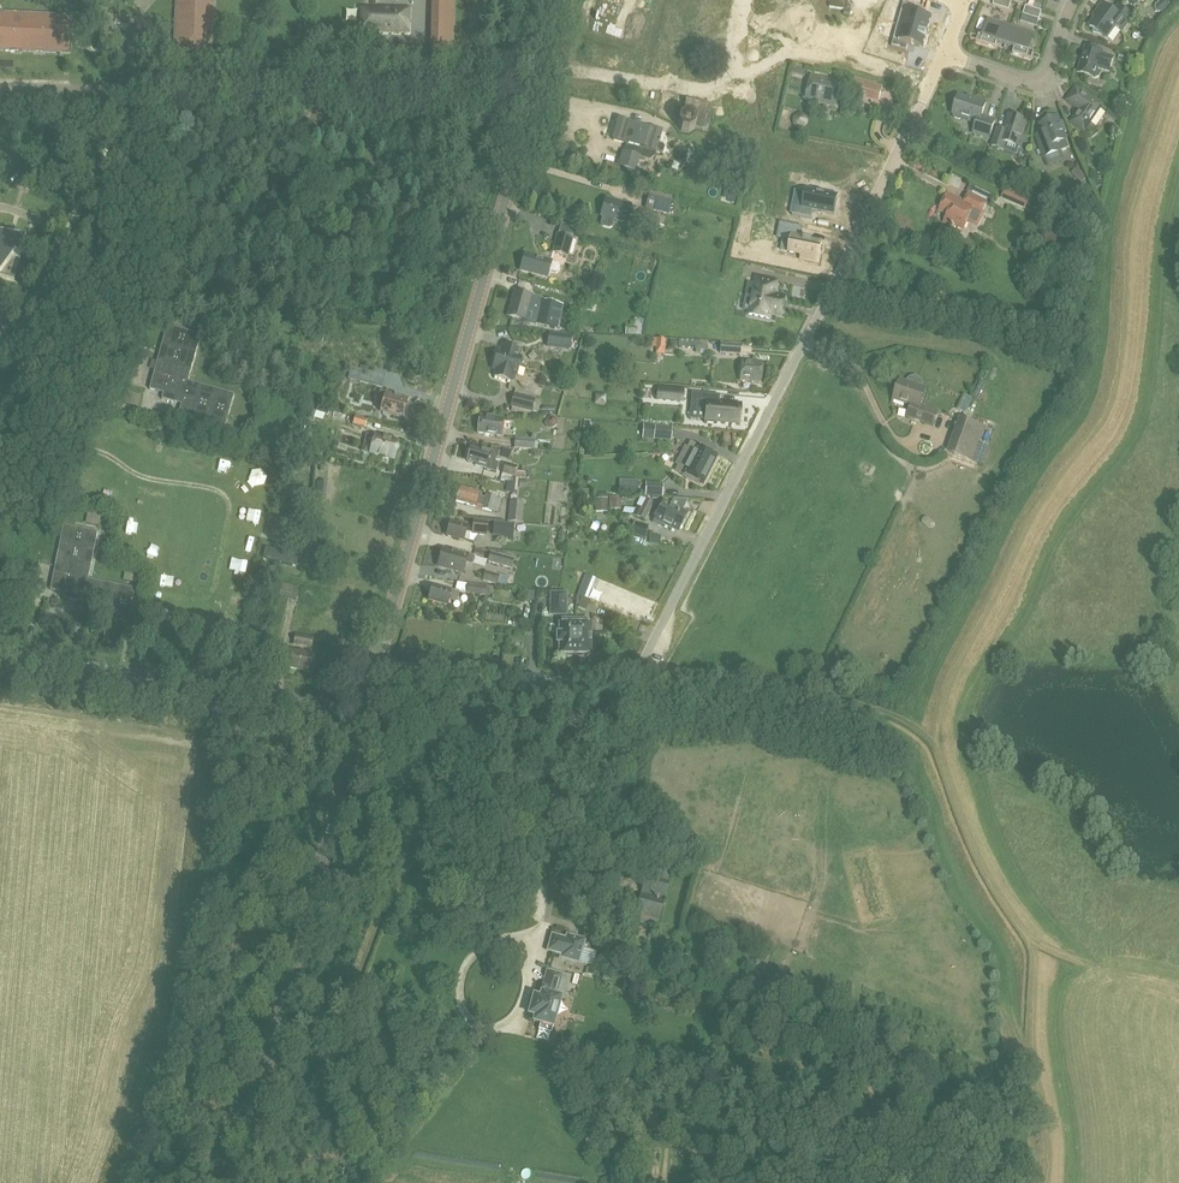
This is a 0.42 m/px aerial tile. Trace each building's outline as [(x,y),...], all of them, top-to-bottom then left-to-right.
[(175,50),(189,51),(189,56),(204,56),(204,51),(210,51),(213,0),(177,0),(175,50)] [(1011,1),(1007,0),(994,0),(993,5),(1009,10),(1011,1)] [(1162,13),(1170,6),(1170,2),(1168,0),(1161,0),(1155,5),(1155,9),(1158,12),(1162,13)] [(1040,9),(1043,3),(1036,1),(1034,8),(1040,9)] [(903,27),(928,33),(932,18),(917,14),(919,7),(903,3),(902,11),(907,12),(903,27)] [(1054,12),(1061,15),(1065,6),(1058,3),(1054,12)] [(1116,25),(1123,30),(1133,17),(1118,6),(1114,12),(1103,4),(1093,17),(1095,19),(1090,26),(1094,29),(1093,32),(1102,35),(1106,38),(1116,25)] [(1039,19),(1041,11),(1025,6),(1023,14),(1039,19)] [(379,32),(409,33),(409,9),(380,8),(380,10),(362,9),(361,30),(379,30),(379,32)] [(1,48),(1,49),(31,50),(56,52),(63,52),(64,48),(64,47),(69,47),(69,40),(70,23),(70,21),(65,21),(65,16),(64,16),(14,14),(8,13),(7,13),(7,14),(6,14),(6,15),(6,16),(0,16),(0,48),(1,48)] [(1005,45),(1011,27),(988,20),(983,35),(978,34),(976,41),(995,47),(997,42),(1005,45)] [(1044,22),(1043,27),(1045,30),(1049,32),(1052,24),(1044,22)] [(923,49),(928,33),(903,27),(899,41),(893,39),(891,47),(906,51),(908,45),(923,49)] [(1034,34),(1011,27),(1005,45),(1014,47),(1012,53),(1031,59),(1034,51),(1029,50),(1034,34)] [(432,44),(432,57),(451,57),(452,45),(432,44)] [(1102,54),(1103,52),(1086,46),(1077,73),(1095,78),(1096,78),(1097,78),(1098,78),(1098,77),(1099,77),(1099,76),(1100,76),(1100,75),(1100,74),(1100,73),(1100,72),(1100,71),(1099,71),(1099,70),(1098,70),(1097,70),(1098,68),(1109,71),(1114,57),(1102,54)] [(1127,55),(1120,53),(1119,60),(1125,62),(1127,55)] [(792,74),(805,78),(807,69),(794,66),(792,74)] [(837,107),(843,81),(811,74),(806,100),(837,107)] [(879,102),(883,86),(854,78),(849,93),(879,102)] [(1080,109),(1071,122),(1084,131),(1101,105),(1076,88),(1067,101),(1080,109)] [(954,116),(955,118),(960,120),(962,119),(963,117),(969,119),(968,121),(976,123),(973,133),(989,138),(995,120),(982,116),(986,102),(973,98),(972,100),(958,96),(952,114),(954,115),(954,116)] [(688,132),(693,129),(706,131),(711,106),(685,100),(682,116),(679,118),(677,125),(681,131),(688,132)] [(674,103),(661,101),(659,114),(671,117),(674,103)] [(1116,111),(1112,118),(1118,122),(1122,115),(1116,111)] [(1003,150),(1005,142),(1021,147),(1024,137),(1022,136),(1027,121),(1009,115),(1004,131),(997,129),(991,146),(1003,150)] [(1040,124),(1046,138),(1038,141),(1044,157),(1060,151),(1069,148),(1066,140),(1057,117),(1040,124)] [(663,152),(664,147),(662,145),(660,144),(660,142),(659,141),(661,132),(619,120),(613,139),(613,140),(614,141),(614,140),(627,144),(626,144),(628,145),(625,153),(623,152),(619,166),(607,162),(604,171),(646,183),(646,182),(645,182),(647,174),(635,170),(639,156),(649,159),(654,155),(655,151),(662,153),(663,152)] [(1073,136),(1078,139),(1082,135),(1076,131),(1073,136)] [(971,162),(980,167),(984,161),(974,156),(971,162)] [(1072,172),(1081,183),(1086,178),(1077,167),(1072,172)] [(1021,176),(1029,177),(1030,169),(1021,168),(1021,176)] [(747,195),(756,196),(760,178),(751,176),(747,195)] [(1103,186),(1102,176),(1093,178),(1094,188),(1103,186)] [(22,177),(18,182),(20,187),(26,191),(32,184),(22,177)] [(1009,190),(1021,196),(1024,191),(1013,186),(1014,185),(1012,184),(1009,190)] [(722,196),(734,200),(737,189),(725,186),(722,196)] [(954,227),(962,230),(971,212),(980,216),(986,203),(990,195),(977,188),(973,196),(969,194),(965,203),(948,194),(939,212),(948,216),(944,224),(953,229),(954,227)] [(1022,196),(1021,196),(1009,190),(1006,189),(1002,199),(1018,206),(1022,196)] [(834,215),(838,197),(807,191),(804,208),(794,206),(793,213),(791,213),(790,214),(811,218),(813,211),(834,215)] [(672,201),(649,195),(645,209),(669,215),(672,201)] [(609,229),(612,227),(614,219),(626,223),(631,205),(606,199),(602,216),(603,216),(601,224),(603,227),(609,229)] [(741,213),(739,224),(749,226),(751,215),(741,213)] [(642,218),(639,228),(655,232),(657,222),(642,218)] [(818,263),(822,245),(812,243),(812,242),(806,240),(806,238),(800,236),(802,228),(781,223),(778,238),(792,241),(790,253),(803,255),(801,260),(818,263)] [(14,281),(25,239),(0,232),(0,277),(14,281)] [(568,257),(573,238),(572,238),(558,234),(557,233),(552,253),(568,257)] [(559,264),(552,262),(525,254),(521,271),(548,278),(550,271),(557,273),(560,271),(561,268),(559,264)] [(750,311),(749,315),(770,319),(771,312),(782,315),(783,310),(784,302),(785,298),(775,296),(777,282),(757,278),(755,285),(749,283),(746,294),(753,295),(750,311)] [(562,306),(539,300),(538,302),(531,300),(532,296),(515,291),(508,316),(525,321),(524,322),(533,325),(535,325),(535,324),(557,329),(562,306)] [(626,326),(626,335),(637,335),(637,326),(626,326)] [(569,350),(570,336),(548,333),(546,347),(569,350)] [(665,348),(666,340),(657,339),(656,347),(665,348)] [(696,341),(678,340),(678,348),(691,349),(691,348),(696,348),(696,341)] [(719,354),(740,355),(741,344),(720,343),(719,354)] [(498,351),(496,360),(519,367),(530,370),(534,355),(521,351),(503,345),(501,352),(498,351)] [(519,367),(496,360),(493,369),(496,370),(494,376),(512,381),(514,375),(517,376),(519,367)] [(133,386),(150,394),(156,381),(154,380),(160,368),(144,361),(133,386)] [(740,381),(746,382),(752,382),(761,383),(763,362),(742,361),(740,381)] [(362,370),(358,382),(370,385),(374,369),(363,366),(362,370)] [(923,384),(922,384),(922,383),(922,382),(921,382),(921,381),(920,381),(920,380),(919,380),(919,379),(918,379),(917,379),(917,378),(916,378),(915,378),(914,378),(913,378),(912,378),(911,378),(911,379),(910,379),(909,380),(908,380),(908,381),(907,381),(907,382),(906,383),(900,381),(893,400),(911,406),(907,417),(934,426),(939,413),(917,405),(923,389),(923,388),(923,387),(923,386),(923,385),(923,384)] [(658,389),(657,399),(683,401),(684,391),(658,389)] [(408,399),(381,392),(378,401),(383,402),(380,412),(403,419),(408,399)] [(692,393),(691,410),(706,411),(705,421),(707,421),(707,423),(714,423),(714,422),(739,424),(741,405),(718,403),(719,396),(692,393)] [(535,400),(514,394),(511,406),(532,412),(535,400)] [(318,406),(316,411),(328,415),(329,409),(318,406)] [(367,420),(355,416),(353,425),(365,428),(367,420)] [(505,419),(480,416),(478,433),(503,436),(505,419)] [(554,427),(558,424),(558,420),(555,416),(551,416),(547,419),(545,424),(549,429),(554,427)] [(985,428),(960,419),(948,454),(980,465),(987,447),(979,445),(985,428)] [(250,440),(254,430),(246,426),(242,436),(250,440)] [(671,427),(655,427),(654,439),(670,440),(671,427)] [(370,453),(394,460),(399,443),(375,436),(370,453)] [(145,450),(146,438),(134,437),(133,449),(145,450)] [(515,438),(514,449),(534,450),(535,440),(515,438)] [(685,448),(681,456),(710,471),(717,457),(696,445),(696,446),(691,443),(688,449),(685,448)] [(152,458),(165,461),(168,449),(155,445),(152,458)] [(500,450),(491,448),(490,451),(482,448),(481,451),(471,448),(467,462),(477,465),(477,467),(497,472),(499,463),(495,462),(496,458),(498,459),(500,450)] [(710,471),(681,456),(677,464),(679,465),(676,471),(681,474),(703,485),(710,471)] [(199,478),(213,479),(214,465),(201,463),(199,478)] [(497,479),(511,482),(511,483),(512,479),(513,477),(515,478),(515,477),(517,470),(518,467),(505,464),(502,474),(499,473),(497,479)] [(528,479),(529,470),(528,469),(528,468),(522,467),(521,471),(521,473),(524,473),(523,479),(528,479)] [(227,470),(226,485),(241,486),(242,470),(227,470)] [(511,483),(511,482),(509,493),(516,493),(518,479),(515,479),(512,479),(511,483)] [(316,482),(315,497),(325,497),(326,482),(316,482)] [(662,496),(662,484),(646,484),(646,496),(662,496)] [(486,495),(485,497),(478,495),(479,493),(460,487),(456,501),(475,507),(476,504),(483,506),(482,509),(492,511),(496,497),(486,495)] [(613,498),(612,510),(621,510),(621,499),(613,498)] [(607,513),(607,499),(596,499),(596,513),(607,513)] [(641,508),(645,501),(641,499),(633,514),(637,516),(641,508)] [(641,508),(650,512),(654,503),(646,499),(645,501),(641,508)] [(510,501),(508,522),(522,523),(524,502),(510,501)] [(664,501),(659,511),(683,524),(688,514),(664,501)] [(493,521),(505,522),(507,503),(495,502),(493,521)] [(650,512),(641,508),(637,516),(637,517),(645,521),(650,512)] [(683,524),(659,511),(654,521),(678,533),(683,524)] [(468,524),(459,522),(458,524),(451,521),(446,536),(464,541),(466,533),(471,534),(475,536),(486,537),(488,522),(473,520),(472,527),(468,526),(468,524)] [(261,521),(260,533),(272,534),(273,522),(261,521)] [(634,522),(630,534),(645,538),(648,526),(634,522)] [(278,537),(302,542),(305,524),(298,523),(297,527),(281,524),(278,537)] [(513,537),(514,524),(494,523),(493,536),(501,536),(513,537)] [(88,579),(98,532),(63,525),(49,590),(63,593),(62,598),(77,601),(77,598),(84,600),(81,614),(128,624),(135,589),(88,579)] [(665,554),(665,547),(649,545),(648,552),(665,554)] [(299,556),(265,548),(263,559),(296,566),(299,556)] [(463,554),(443,548),(438,567),(463,574),(466,563),(472,565),(474,556),(468,555),(469,554),(464,552),(463,554)] [(514,559),(490,552),(487,563),(512,569),(514,559)] [(500,575),(485,571),(482,582),(497,586),(500,575)] [(586,575),(578,595),(585,598),(593,578),(586,575)] [(241,576),(241,584),(260,584),(260,576),(241,576)] [(168,578),(164,590),(170,592),(174,581),(168,578)] [(279,597),(296,600),(299,587),(282,584),(279,597)] [(467,584),(467,585),(466,594),(466,595),(485,597),(485,596),(486,587),(486,586),(467,584)] [(459,592),(455,591),(433,585),(429,601),(447,606),(449,599),(456,601),(459,593),(459,592)] [(534,601),(535,592),(523,591),(522,600),(534,601)] [(551,611),(566,611),(566,593),(551,593),(551,611)] [(477,608),(499,607),(499,599),(477,600),(477,608)] [(589,603),(581,600),(578,608),(586,611),(589,603)] [(575,655),(575,619),(562,619),(562,624),(559,624),(559,634),(557,634),(557,644),(559,644),(559,655),(565,655),(567,657),(571,657),(573,655),(575,655)] [(588,619),(575,619),(575,655),(577,655),(579,657),(583,657),(585,655),(591,655),(591,624),(588,624),(588,619)] [(293,645),(312,649),(314,638),(295,634),(293,645)] [(313,656),(290,652),(287,667),(310,671),(313,656)] [(656,878),(669,882),(675,861),(662,859),(656,878)] [(659,922),(669,882),(656,878),(645,875),(635,916),(659,922)] [(578,963),(579,961),(582,949),(585,941),(567,936),(566,939),(552,935),(548,951),(562,955),(561,958),(578,963)] [(615,957),(622,959),(626,943),(620,942),(615,957)] [(582,949),(579,961),(592,965),(595,953),(582,949)] [(533,1022),(542,1024),(541,1029),(552,1032),(553,1027),(561,998),(557,996),(562,976),(547,972),(540,998),(534,996),(529,1015),(535,1017),(533,1022)] [(757,1000),(763,982),(750,978),(744,997),(757,1000)]
